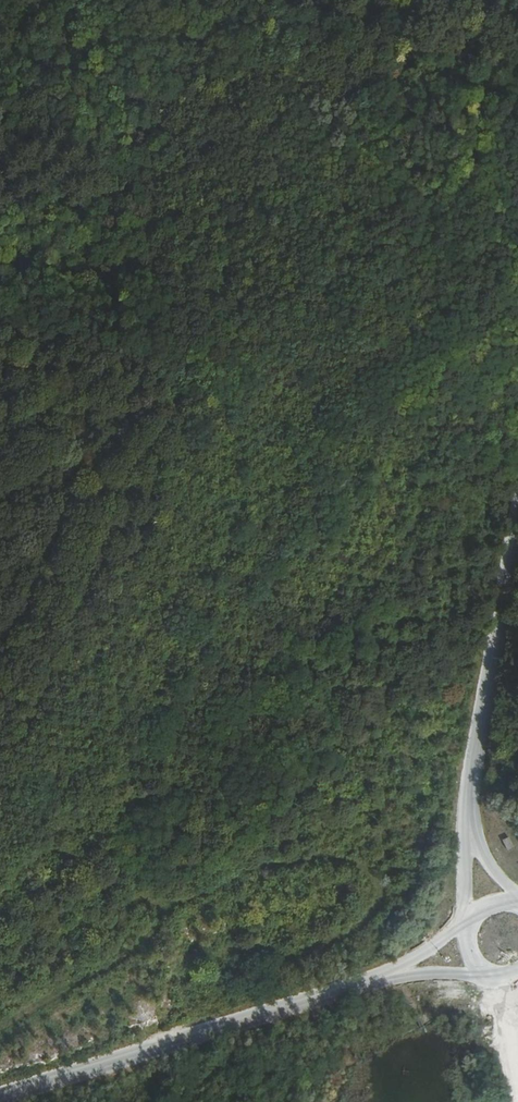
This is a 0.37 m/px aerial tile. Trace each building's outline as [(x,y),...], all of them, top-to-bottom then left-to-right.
[(511,690),(498,692),(501,706),(513,704),(511,690)]
